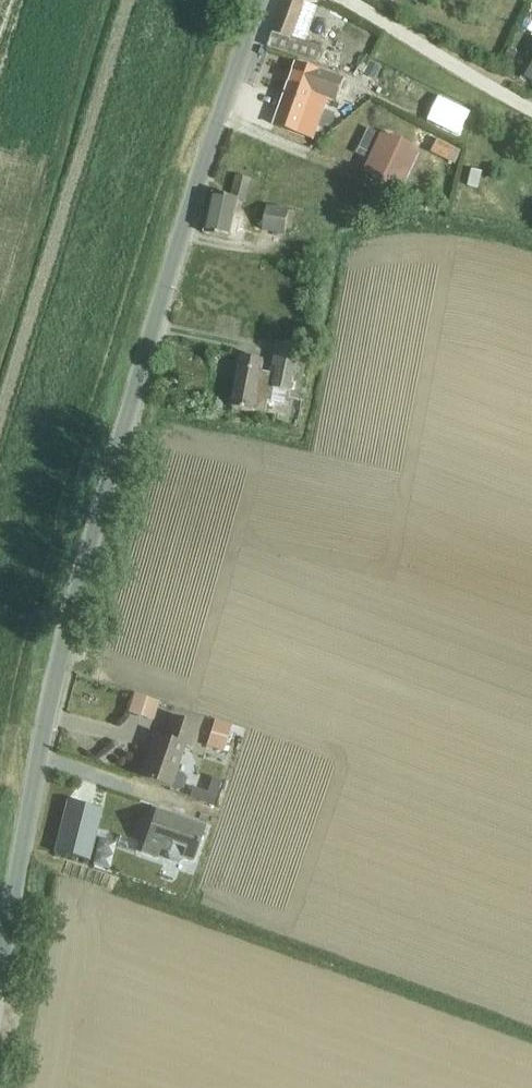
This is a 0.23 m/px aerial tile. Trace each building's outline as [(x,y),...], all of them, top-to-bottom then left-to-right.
[(268,47),(318,64),(323,49),(306,43),(318,7),(298,0),(285,0),(268,47)] [(332,12),(321,34),(338,43),(349,21),(332,12)] [(360,36),(355,47),(367,52),(372,40),(360,36)] [(281,113),(276,126),(292,132),(304,136),(313,139),(318,126),(304,121),(309,105),(324,111),(328,98),(337,102),(340,95),(345,81),(328,74),(298,63),(296,69),(286,98),(281,113)] [(360,89),(372,95),(381,78),(368,72),(360,89)] [(275,100),(254,94),(250,107),(271,113),(275,100)] [(366,132),(355,155),(367,161),(363,170),(379,184),(380,185),(402,186),(416,154),(377,137),(366,132)] [(438,140),(431,153),(455,165),(462,152),(438,140)] [(480,170),(472,167),(468,185),(476,187),(480,170)] [(213,194),(205,232),(229,238),(229,235),(236,236),(240,219),(234,218),(238,200),(246,202),(251,181),(235,177),(231,198),(213,194)] [(284,233),(285,228),(291,229),(294,211),(289,210),(289,208),(266,204),(262,230),(284,233)] [(308,348),(299,346),(278,342),(273,367),(277,368),(275,374),(261,372),(263,361),(243,357),(232,408),(254,413),(254,411),(265,413),(268,400),(282,403),(283,398),(298,401),(308,348)] [(137,692),(132,712),(160,720),(166,699),(137,692)] [(150,751),(140,779),(170,790),(171,788),(179,791),(184,789),(187,781),(184,776),(176,773),(185,748),(190,749),(198,726),(171,717),(163,739),(159,737),(154,753),(150,751)] [(231,726),(214,721),(205,746),(222,752),(231,726)] [(68,802),(58,854),(92,860),(102,809),(68,802)] [(148,831),(140,853),(157,859),(160,850),(167,853),(166,857),(167,860),(175,862),(177,861),(179,857),(181,858),(190,861),(195,847),(201,828),(155,811),(148,831)] [(121,847),(140,851),(143,837),(124,833),(121,847)]
